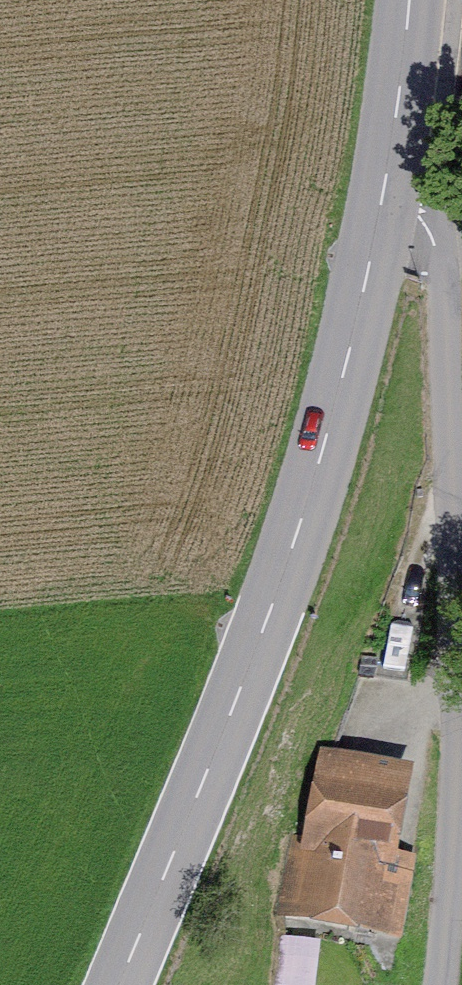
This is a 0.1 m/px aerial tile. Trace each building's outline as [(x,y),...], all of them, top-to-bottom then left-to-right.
[(384,620),(377,673),(412,679),(420,626),(384,620)] [(374,922),(395,855),(380,851),(400,787),(327,764),(306,828),(288,822),(267,888),(374,922)] [(271,984),(301,984),(301,940),(270,940),(271,984)]
